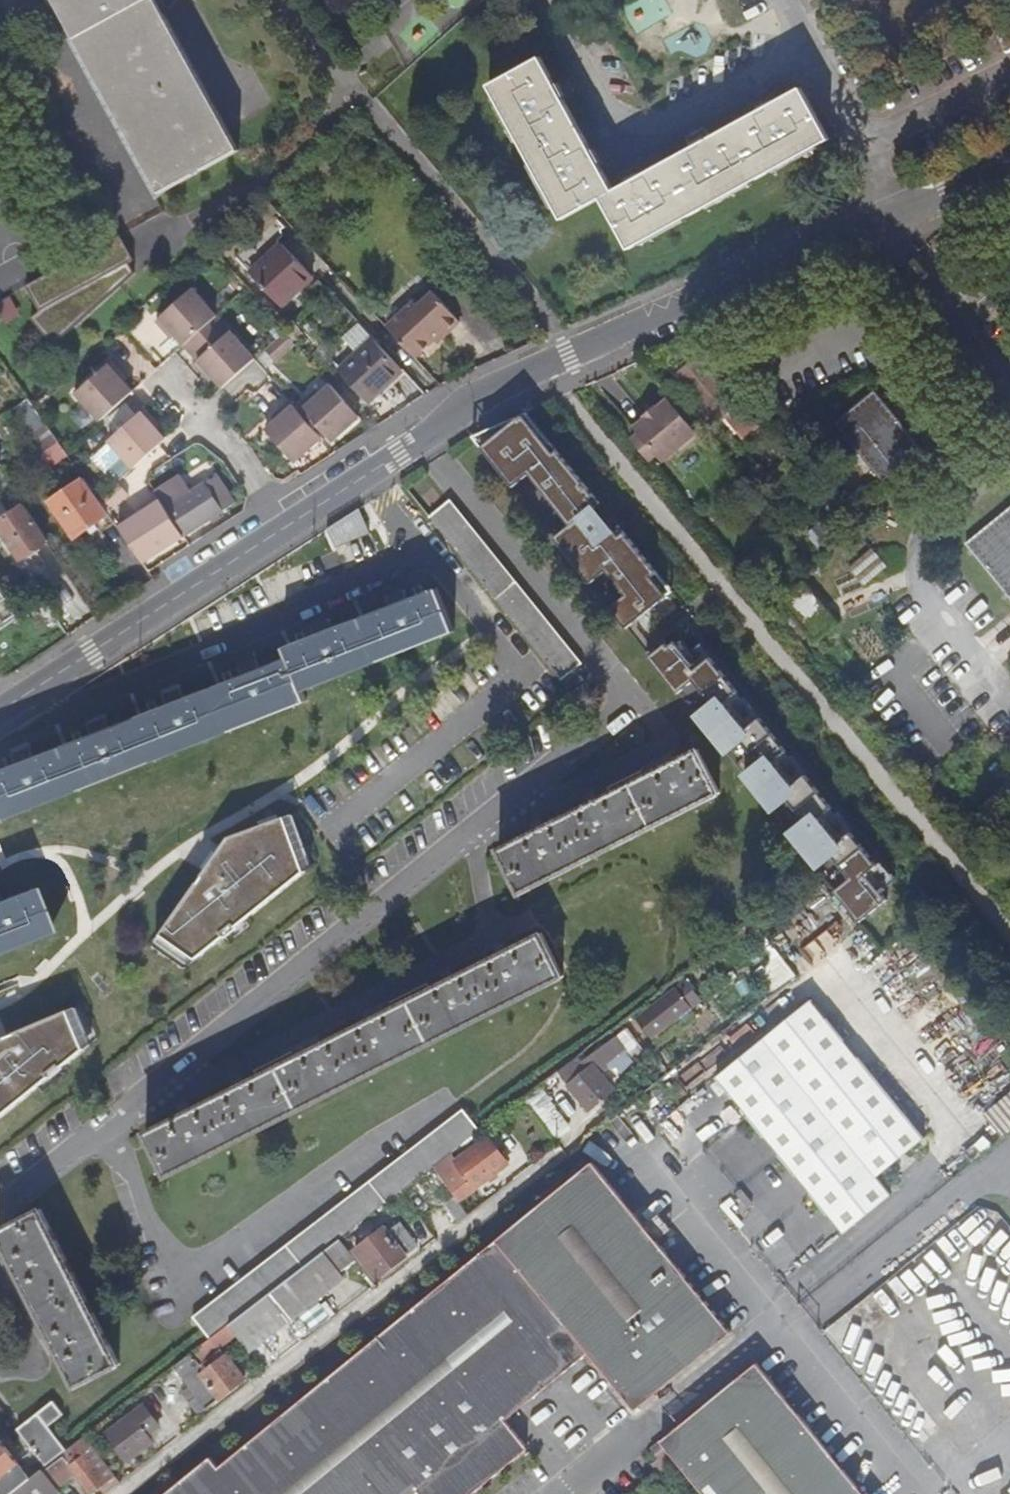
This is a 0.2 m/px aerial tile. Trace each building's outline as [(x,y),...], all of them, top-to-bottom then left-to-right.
[(161,195),(239,153),(156,0),(55,0),(161,195)] [(833,139),(805,88),(779,102),(775,94),(761,102),(766,110),(713,139),(708,131),(695,139),(699,147),(647,175),(643,168),(629,175),(633,182),(617,191),(602,165),(610,161),(603,147),(595,152),(566,98),(573,94),(565,80),(558,84),(543,59),(492,87),(567,219),(605,198),(633,249),(833,139)] [(122,237),(23,280),(35,306),(31,321),(55,348),(134,276),(131,264),(136,262),(122,237)] [(251,275),(281,307),(313,278),(282,246),(251,275)] [(172,331),(186,346),(217,318),(218,317),(193,290),(157,322),(168,334),(172,331)] [(388,328),(417,359),(447,332),(449,334),(462,323),(435,295),(420,307),(416,303),(388,328)] [(217,318),(186,346),(200,361),(196,364),(207,376),(210,373),(225,388),(257,360),(232,332),(231,333),(217,318)] [(374,339),(360,324),(345,338),(359,353),(374,339)] [(268,350),(279,362),(298,345),(287,333),(268,350)] [(403,370),(374,339),(359,353),(340,371),(370,402),(403,370)] [(760,427),(699,350),(671,372),(713,426),(725,416),(744,440),(760,427)] [(77,395),(102,423),(134,393),(120,378),(123,374),(112,363),(77,395)] [(317,424),(334,442),(362,418),(333,385),(318,400),(314,396),(302,406),(317,424)] [(891,411),(874,390),(835,423),(884,482),(923,450),(906,429),(887,445),(883,440),(890,434),(884,427),(877,433),(872,427),(891,411)] [(60,444),(34,406),(29,400),(14,411),(31,436),(29,438),(42,457),(60,444)] [(698,437),(666,400),(655,410),(653,408),(642,417),(643,419),(632,428),(637,435),(655,456),(660,463),(681,445),(684,448),(698,437)] [(268,432),(296,464),(323,439),(313,428),(298,410),(292,404),(280,415),(283,418),(268,432)] [(313,428),(317,424),(302,406),(298,410),(313,428)] [(629,625),(673,591),(527,406),(483,441),(517,485),(532,473),(562,511),(547,522),(593,581),(609,569),(627,592),(612,604),(629,625)] [(111,442),(136,470),(161,447),(168,441),(154,425),(157,422),(146,410),(111,442)] [(887,445),(906,429),(891,411),(872,427),(877,433),(884,427),(890,434),(883,440),(887,445)] [(655,456),(637,435),(629,441),(647,462),(655,456)] [(0,523),(0,532),(19,561),(49,542),(9,480),(0,467),(0,468),(0,488),(12,496),(21,509),(0,523)] [(237,505),(219,477),(168,510),(185,538),(237,505)] [(100,502),(85,480),(51,504),(75,539),(109,514),(100,502)] [(120,484),(100,502),(109,514),(129,496),(120,484)] [(119,529),(144,564),(185,538),(168,510),(160,497),(145,506),(147,510),(119,529)] [(449,500),(428,517),(561,681),(581,664),(449,500)] [(967,544),(1009,596),(1009,508),(967,544)] [(784,601),(814,642),(842,622),(812,581),(784,601)] [(0,586),(0,603),(8,598),(0,586)] [(2,822),(305,702),(301,692),(454,632),(437,590),(285,650),(288,660),(0,774),(0,816),(2,822)] [(654,649),(739,771),(774,747),(796,779),(803,774),(695,620),(654,649)] [(819,804),(842,835),(853,828),(812,770),(795,782),(772,751),(745,771),(774,811),(792,797),(805,815),(819,804)] [(498,852),(519,895),(718,795),(697,753),(674,764),(672,760),(662,765),(664,769),(597,803),(594,799),(584,804),(586,808),(542,830),(540,826),(530,831),(532,835),(498,852)] [(789,828),(818,867),(838,852),(855,876),(839,888),(861,918),(901,889),(857,827),(841,838),(818,807),(789,828)] [(209,865),(156,938),(192,962),(303,875),(282,821),(227,840),(209,865)] [(838,855),(822,866),(836,886),(852,876),(838,855)] [(46,933),(30,891),(0,903),(0,951),(46,933)] [(145,1134),(166,1177),(562,978),(540,935),(505,952),(504,949),(494,954),(496,958),(452,980),(450,976),(440,981),(442,985),(374,1018),(372,1015),(363,1020),(364,1023),(320,1046),(318,1042),(308,1047),(310,1051),(243,1084),(242,1081),(231,1086),(233,1090),(189,1112),(187,1108),(177,1114),(178,1117),(145,1134)] [(676,991),(640,1020),(653,1038),(690,1009),(676,991)] [(923,1136),(810,1001),(716,1080),(844,1233),(890,1194),(875,1176),(923,1136)] [(78,1051),(62,1013),(0,1039),(0,1114),(78,1051)] [(590,1070),(570,1086),(590,1110),(613,1091),(600,1074),(621,1058),(610,1044),(585,1064),(590,1070)] [(538,1088),(523,1100),(554,1141),(570,1128),(538,1088)] [(1009,1129),(1009,1092),(988,1110),(1005,1132),(1009,1129)] [(341,1241),(433,1169),(449,1157),(482,1132),(465,1110),(195,1318),(212,1340),(218,1335),(228,1327),(270,1295),(323,1254),(341,1241)] [(449,1157),(433,1169),(448,1188),(460,1179),(467,1187),(470,1185),(473,1188),(505,1164),(487,1141),(456,1166),(449,1157)] [(591,1161),(582,1169),(218,1468),(210,1457),(165,1493),(415,1493),(419,1491),(422,1493),(472,1493),(527,1449),(504,1421),(588,1353),(635,1410),(731,1333),(655,1240),(644,1226),(591,1161)] [(460,1179),(448,1188),(456,1198),(458,1200),(473,1188),(470,1185),(467,1187),(460,1179)] [(458,1200),(456,1198),(449,1203),(462,1218),(468,1214),(458,1200)] [(997,1202),(960,1229),(1009,1297),(1009,1220),(997,1202)] [(40,1210),(0,1231),(0,1239),(15,1267),(11,1270),(16,1279),(20,1277),(54,1343),(50,1346),(55,1355),(59,1353),(77,1386),(120,1365),(40,1210)] [(658,1214),(644,1226),(655,1240),(670,1228),(658,1214)] [(383,1229),(355,1251),(377,1280),(419,1246),(403,1225),(388,1236),(383,1229)] [(341,1241),(323,1254),(323,1255),(339,1274),(357,1261),(341,1241)] [(270,1295),(228,1327),(236,1337),(249,1353),(343,1281),(339,1274),(323,1255),(271,1296),(270,1295)] [(236,1337),(228,1327),(218,1335),(225,1345),(236,1337)] [(209,1341),(192,1355),(207,1372),(227,1357),(222,1351),(219,1354),(209,1341)] [(192,1355),(174,1369),(196,1397),(205,1409),(206,1410),(245,1380),(227,1357),(207,1372),(192,1355)] [(756,1363),(661,1442),(665,1446),(677,1461),(704,1493),(863,1493),(756,1363)] [(205,1409),(196,1397),(189,1403),(198,1415),(205,1409)] [(54,1402),(18,1430),(47,1467),(62,1455),(67,1451),(48,1427),(64,1415),(54,1402)] [(142,1406),(105,1434),(126,1462),(151,1443),(146,1435),(158,1426),(142,1406)] [(85,1438),(67,1451),(62,1455),(63,1458),(43,1473),(41,1471),(31,1479),(24,1484),(11,1493),(58,1493),(59,1493),(55,1489),(75,1474),(91,1493),(114,1476),(85,1438)] [(0,1442),(0,1493),(11,1493),(24,1484),(31,1479),(1,1441),(0,1442)] [(665,1446),(661,1442),(651,1450),(655,1454),(665,1446)] [(677,1461),(665,1446),(655,1454),(658,1459),(652,1464),(660,1475),(677,1461)]
